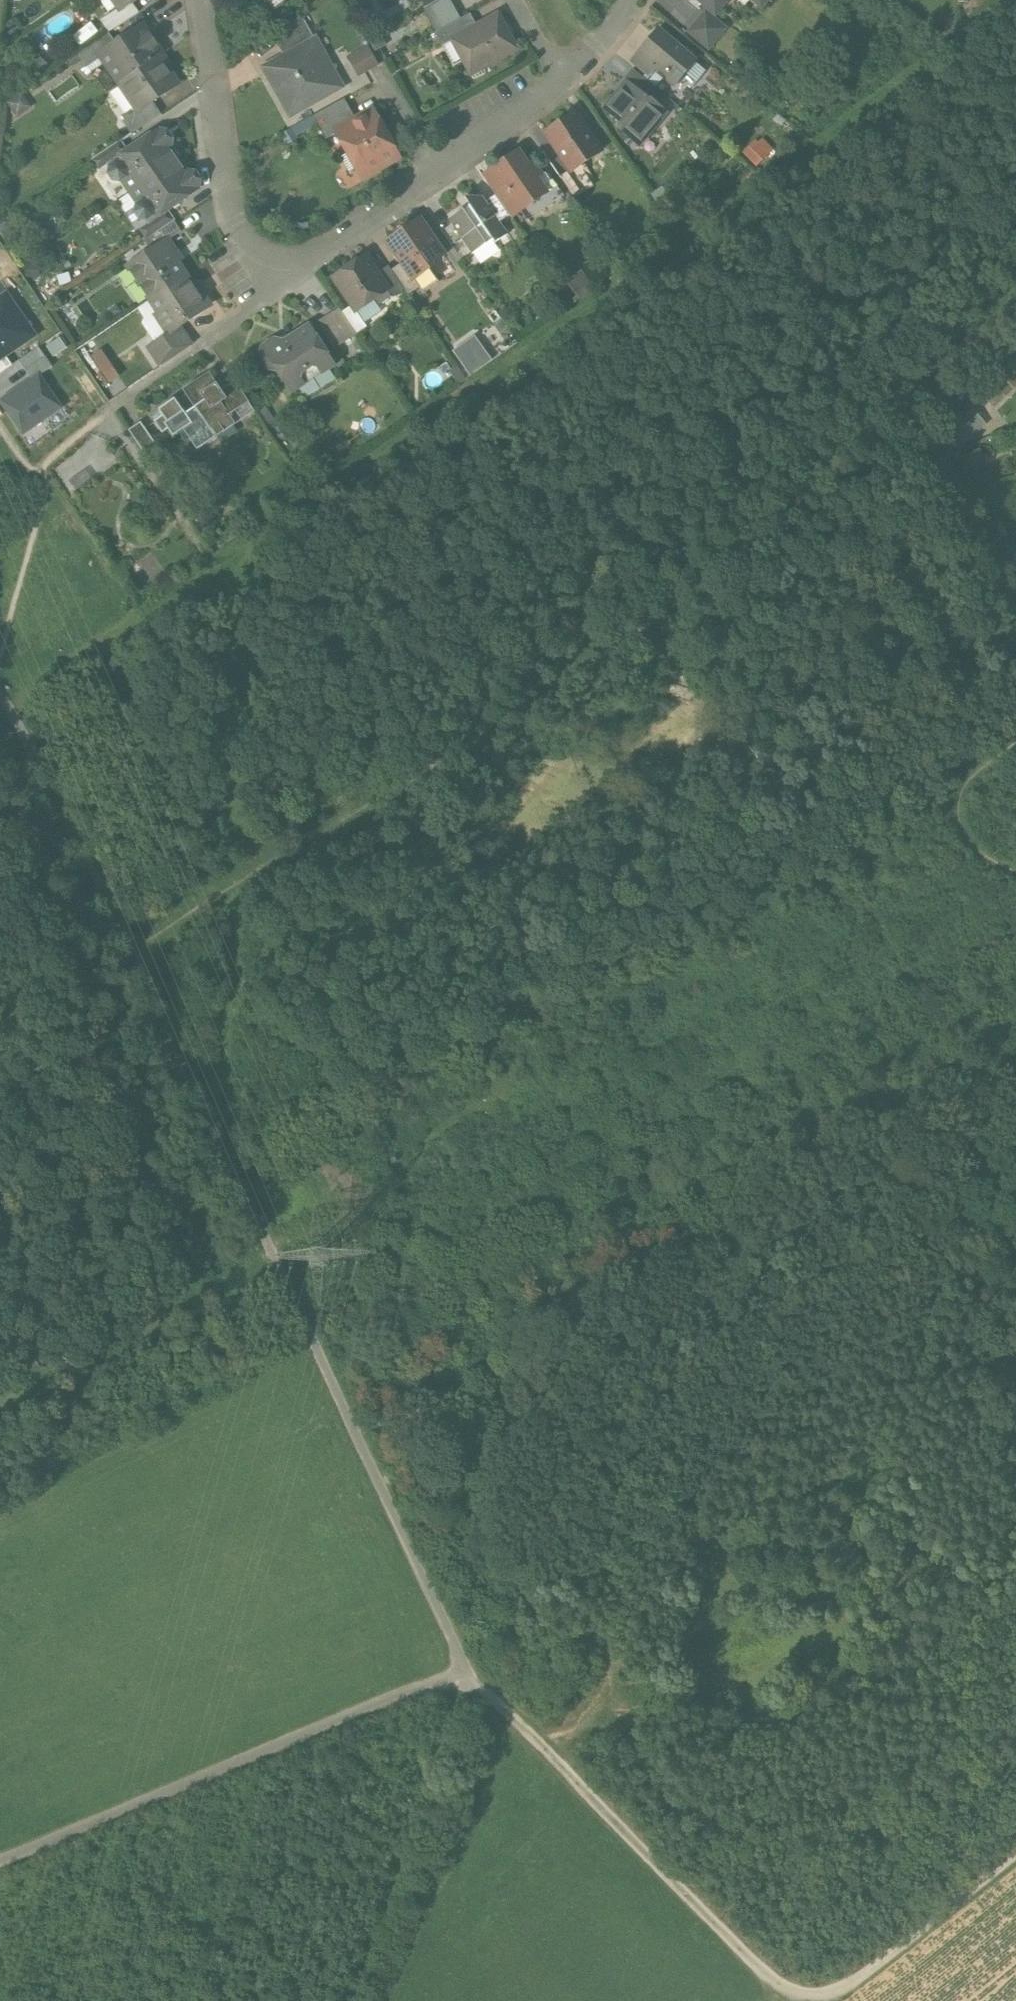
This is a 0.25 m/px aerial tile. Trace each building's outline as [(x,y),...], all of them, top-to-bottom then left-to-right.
[(119,9),(120,11),(132,3),(136,0),(113,0),(119,9)] [(276,8),(288,0),(271,0),(276,8)] [(716,15),(728,0),(698,0),(716,15)] [(101,21),(109,34),(139,13),(132,3),(120,11),(119,9),(101,21)] [(706,12),(689,33),(710,50),(727,30),(706,12)] [(477,27),(471,15),(438,33),(444,45),(477,27)] [(477,27),(444,45),(456,66),(464,62),(472,75),(517,50),(498,15),(477,27)] [(285,58),(316,41),(302,16),(273,38),(285,58)] [(117,44),(100,55),(102,58),(120,84),(163,55),(157,47),(155,48),(148,38),(150,36),(143,26),(117,44)] [(100,55),(117,44),(109,34),(78,54),(87,68),(102,58),(100,55)] [(662,34),(653,45),(650,43),(642,52),(641,53),(658,66),(669,75),(670,81),(673,85),(679,84),(683,79),(684,74),(694,62),(662,34)] [(285,58),(265,69),(291,116),(342,88),(316,41),(285,58)] [(369,44),(349,55),(359,75),(379,64),(369,44)] [(649,77),(658,66),(641,53),(632,63),(649,77)] [(163,55),(120,84),(138,111),(139,112),(153,102),(178,85),(167,69),(168,63),(163,55)] [(652,101),(653,102),(661,93),(633,70),(624,82),(626,84),(627,83),(651,103),(652,101)] [(651,103),(627,83),(626,84),(622,89),(622,93),(617,99),(613,99),(608,105),(609,113),(622,124),(623,132),(636,143),(643,142),(652,132),(651,125),(663,111),(653,102),(652,101),(651,103)] [(14,110),(27,109),(26,92),(13,92),(14,110)] [(358,121),(345,100),(314,117),(326,140),(339,134),(338,132),(358,121)] [(139,112),(138,111),(123,121),(132,134),(161,114),(153,102),(139,112)] [(358,121),(338,132),(339,134),(350,154),(341,158),(349,172),(357,168),(362,177),(380,167),(385,169),(397,163),(398,157),(393,148),(396,140),(388,138),(374,113),(358,121)] [(602,152),(576,113),(546,134),(570,170),(572,172),(580,167),(602,152)] [(167,133),(159,131),(158,130),(128,151),(109,164),(111,167),(110,174),(114,180),(121,181),(124,179),(132,192),(179,160),(170,148),(172,140),(167,133)] [(109,164),(128,151),(121,141),(102,154),(109,164)] [(519,152),(508,160),(510,163),(495,174),(500,180),(501,180),(517,203),(521,211),(547,193),(537,178),(541,175),(533,163),(529,166),(519,152)] [(179,160),(132,192),(141,204),(137,206),(136,213),(140,219),(147,220),(149,224),(169,210),(199,190),(198,189),(200,181),(195,174),(187,172),(179,160)] [(580,167),(572,172),(570,170),(561,177),(576,199),(594,187),(580,167)] [(496,196),(506,211),(517,203),(501,180),(500,180),(490,187),(496,196)] [(496,196),(486,203),(500,223),(510,217),(506,211),(496,196)] [(482,198),(465,198),(470,206),(450,220),(473,254),(494,240),(496,244),(508,235),(500,223),(486,203),(482,198)] [(169,210),(149,224),(156,234),(174,221),(176,220),(169,210)] [(420,220),(388,242),(403,264),(414,280),(432,268),(430,264),(444,255),(420,220)] [(156,234),(145,241),(152,251),(168,240),(169,241),(182,232),(174,221),(156,234)] [(152,251),(129,267),(151,300),(186,276),(172,256),(177,253),(169,241),(168,240),(152,251)] [(366,257),(334,278),(355,308),(366,300),(373,301),(389,290),(378,274),(366,257)] [(403,264),(393,271),(405,290),(409,295),(419,289),(420,288),(414,280),(403,264)] [(389,266),(378,274),(389,290),(394,298),(405,290),(393,271),(389,266)] [(186,276),(151,300),(159,312),(155,315),(167,333),(168,334),(179,327),(211,306),(201,292),(198,294),(186,276)] [(6,356),(35,336),(15,306),(6,312),(0,303),(0,360),(6,356)] [(340,309),(319,322),(336,348),(358,335),(340,309)] [(192,347),(179,327),(168,334),(167,333),(148,346),(162,367),(192,347)] [(310,328),(284,344),(275,342),(264,348),(262,358),(269,368),(278,370),(302,408),(344,382),(310,328)] [(470,375),(493,360),(475,334),(453,349),(470,375)] [(46,358),(39,348),(19,361),(26,371),(46,358)] [(0,360),(0,374),(13,366),(6,356),(0,360)] [(209,373),(183,390),(186,395),(177,402),(175,399),(159,410),(163,416),(154,422),(163,434),(168,430),(174,438),(184,430),(198,450),(236,424),(230,416),(235,412),(221,391),(226,388),(221,381),(217,383),(209,373)] [(61,409),(39,377),(3,401),(25,433),(61,409)] [(226,388),(221,391),(235,412),(242,420),(255,411),(235,382),(226,388)] [(963,442),(988,426),(975,404),(949,419),(963,442)] [(141,423),(129,431),(147,456),(158,448),(141,423)]
